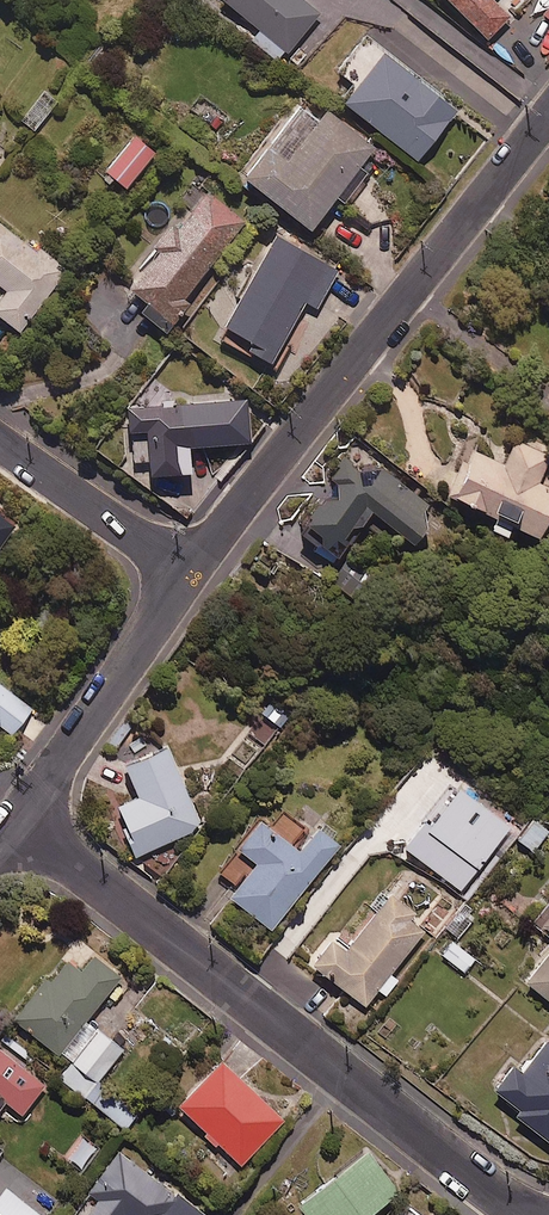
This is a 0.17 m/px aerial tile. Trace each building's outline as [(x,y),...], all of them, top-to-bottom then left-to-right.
[(288,51),(318,14),(300,0),(223,0),(288,51)] [(483,39),(508,15),(493,0),(444,0),(483,39)] [(455,110),(379,52),(342,100),(419,158),(455,110)] [(371,148),(321,110),(282,161),(264,147),(240,179),(308,230),(371,148)] [(153,154),(134,138),(104,173),(124,190),(153,154)] [(243,220),(205,189),(173,228),(170,225),(150,249),(155,253),(126,287),(168,322),(184,303),(179,298),(243,220)] [(0,225),(0,288),(4,291),(0,296),(0,318),(17,331),(66,269),(39,248),(35,252),(0,225)] [(338,269),(270,232),(219,328),(250,344),(245,353),(269,366),(304,302),(316,309),(338,269)] [(249,445),(246,402),(124,411),(126,435),(143,433),(146,480),(178,478),(176,451),(249,445)] [(515,442),(503,467),(469,452),(448,500),(537,540),(548,513),(548,494),(536,488),(548,458),(548,457),(515,442)] [(427,525),(344,459),(324,484),(331,489),(297,531),(311,543),(331,558),(367,513),(389,530),(410,547),(427,525)] [(0,513),(0,544),(15,524),(0,513)] [(0,683),(0,728),(2,725),(14,735),(35,711),(0,683)] [(202,829),(167,749),(122,768),(136,800),(113,810),(134,859),(202,829)] [(507,828),(449,785),(401,851),(460,893),(507,828)] [(532,819),(515,841),(533,854),(548,832),(532,819)] [(297,853),(257,821),(234,850),(255,867),(228,900),(269,933),(338,848),(316,830),(297,853)] [(427,927),(388,897),(345,953),(330,941),(309,967),(363,1009),(377,991),(384,997),(396,982),(389,976),(427,927)] [(476,914),(461,903),(442,928),(457,939),(476,914)] [(538,928),(548,936),(548,914),(538,928)] [(474,960),(452,943),(441,957),(464,973),(474,960)] [(123,979),(82,947),(51,986),(47,982),(17,1020),(73,1064),(62,1079),(87,1099),(125,1050),(89,1022),(123,979)] [(525,985),(548,1004),(548,954),(525,985)] [(543,1043),(518,1075),(509,1067),(490,1092),(517,1113),(512,1119),(546,1145),(548,1142),(548,1047),(543,1043)] [(0,1048),(0,1099),(1,1098),(23,1116),(47,1086),(0,1048)] [(286,1122),(225,1063),(182,1107),(243,1166),(286,1122)] [(121,1152),(75,1214),(208,1214),(121,1152)] [(366,1154),(296,1210),(299,1214),(372,1214),(398,1194),(366,1154)] [(0,1183),(0,1184),(0,1213),(2,1214),(42,1214),(0,1183)]
